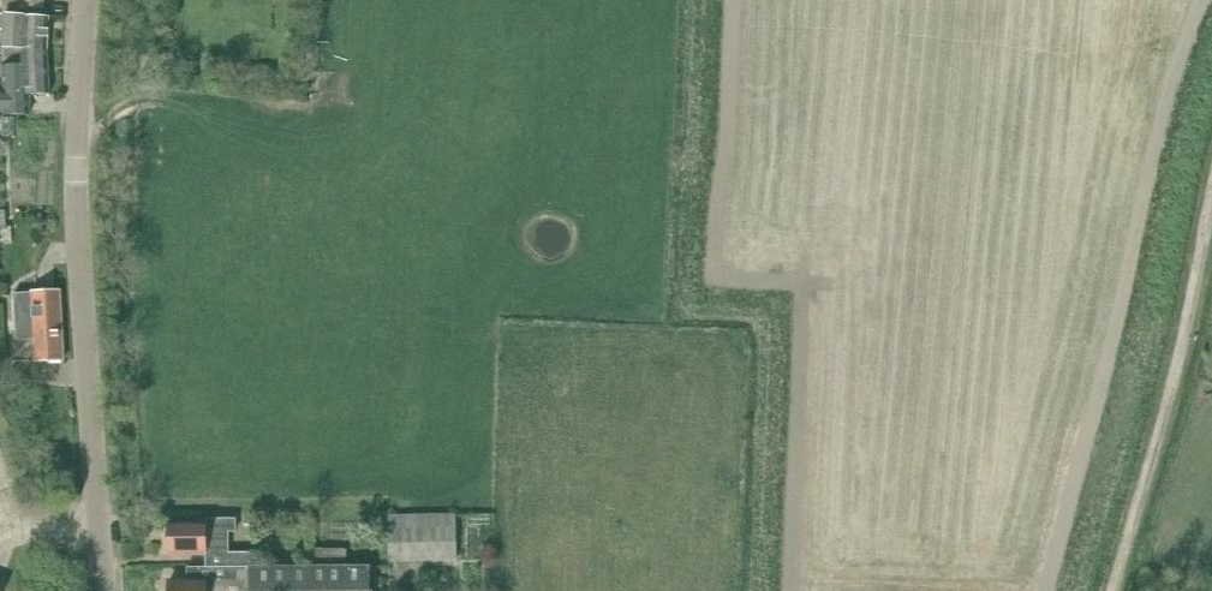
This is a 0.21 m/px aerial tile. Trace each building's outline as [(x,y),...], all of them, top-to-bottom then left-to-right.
[(2,65),(25,66),(25,52),(49,53),(50,20),(45,20),(46,5),(4,4),(3,14),(1,14),(0,29),(3,29),(2,53),(0,53),(0,65),(2,65)] [(0,91),(0,113),(5,113),(5,114),(31,113),(30,94),(51,93),(49,53),(25,52),(25,66),(2,65),(4,91),(0,91)] [(16,293),(18,326),(18,338),(37,338),(38,360),(63,359),(60,291),(16,293)] [(457,513),(389,515),(389,562),(458,561),(457,513)] [(206,554),(206,566),(251,566),(251,551),(228,552),(227,529),(237,529),(236,519),(205,519),(205,524),(169,524),(169,538),(166,539),(166,547),(169,549),(169,554),(206,554)] [(310,565),(347,565),(348,549),(311,548),(310,565)] [(251,566),(206,566),(187,566),(187,580),(173,580),(173,590),(371,590),(371,565),(347,565),(310,565),(251,566)]
